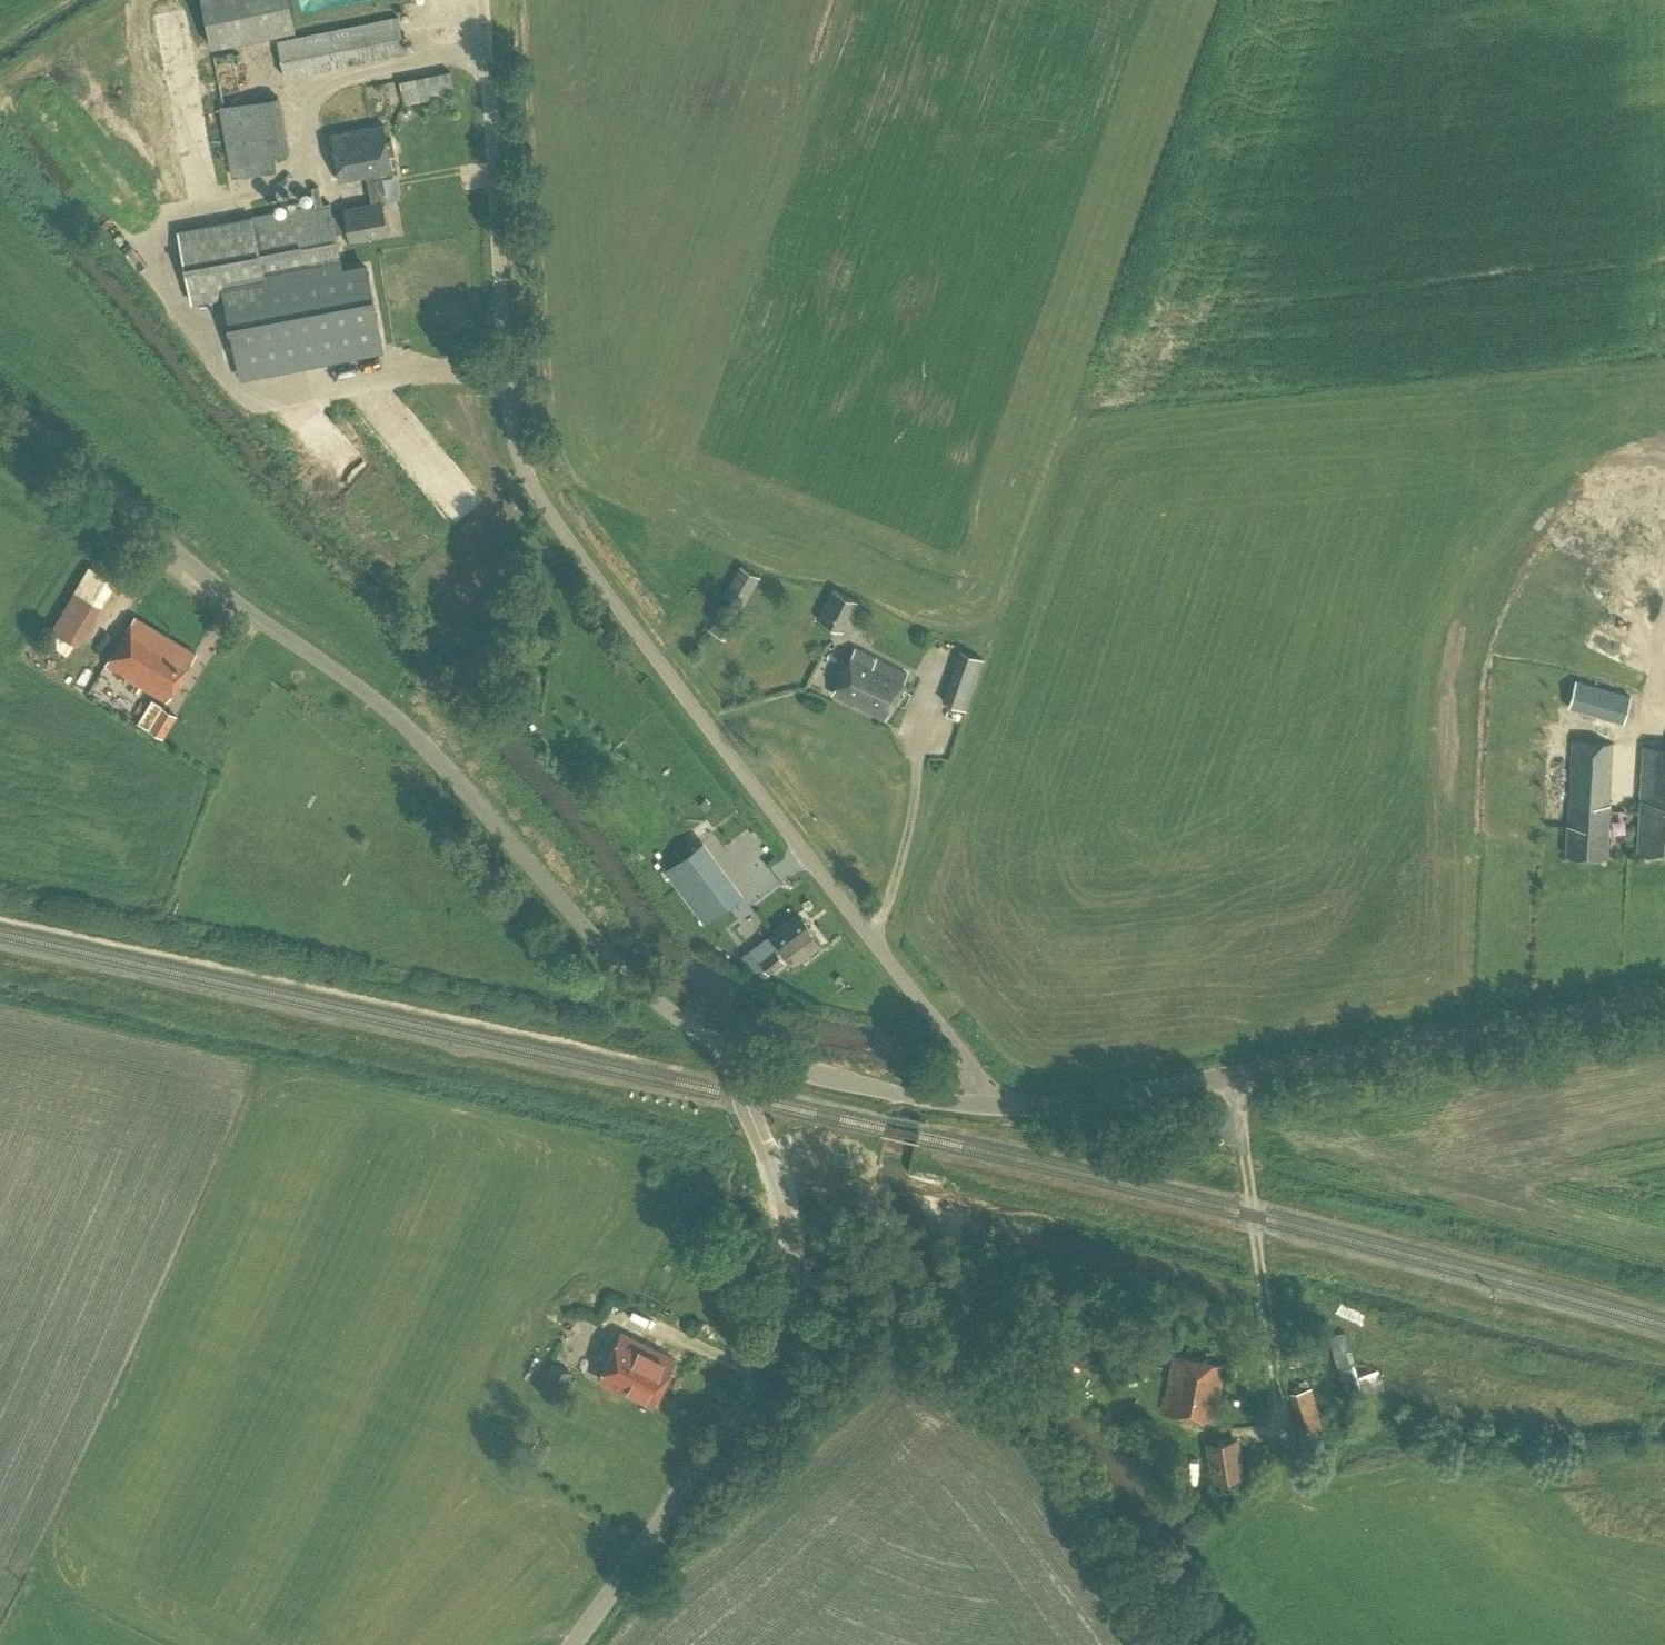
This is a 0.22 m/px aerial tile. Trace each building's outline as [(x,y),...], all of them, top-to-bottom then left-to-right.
[(211,44),(292,28),(287,0),(202,0),(211,44)] [(283,77),(405,52),(398,17),(276,42),(283,77)] [(404,78),(411,103),(460,89),(453,64),(404,78)] [(196,76),(174,78),(175,92),(197,90),(196,76)] [(231,178),(276,169),(273,152),(289,149),(279,95),(218,106),(231,178)] [(368,179),(380,176),(393,174),(392,170),(384,124),(331,134),(339,180),(367,174),(368,179)] [(382,201),(382,202),(385,202),(380,176),(368,179),(372,202),(373,203),(382,201)] [(373,203),(372,202),(344,208),(345,212),(332,215),(330,202),(179,231),(192,301),(222,296),(237,376),(382,348),(365,259),(342,263),(335,231),(348,229),(350,240),(388,232),(382,202),(382,201),(373,203)] [(71,477),(68,481),(67,482),(72,487),(77,481),(71,477)] [(469,496),(448,509),(453,519),(475,505),(469,496)] [(98,562),(56,619),(81,638),(123,581),(98,562)] [(745,604),(760,576),(739,565),(724,593),(745,604)] [(843,632),(858,601),(832,588),(817,619),(843,632)] [(726,639),(739,614),(721,604),(708,629),(726,639)] [(167,700),(196,653),(135,616),(106,663),(167,700)] [(48,651),(71,661),(82,638),(58,627),(48,651)] [(207,651),(215,658),(231,640),(223,633),(207,651)] [(885,718),(907,673),(855,647),(833,693),(885,718)] [(959,651),(942,700),(966,708),(983,659),(959,651)] [(1624,724),(1631,695),(1575,679),(1567,708),(1624,724)] [(163,737),(176,715),(162,706),(163,704),(151,698),(137,721),(163,737)] [(1606,856),(1612,742),(1572,740),(1566,854),(1606,856)] [(1644,746),(1638,852),(1664,854),(1664,747),(1644,746)] [(663,870),(704,924),(744,894),(703,840),(663,870)] [(794,962),(821,942),(803,917),(776,937),(794,962)] [(769,973),(785,961),(774,946),(758,958),(769,973)] [(648,1337),(644,1345),(621,1334),(600,1377),(652,1403),(674,1360),(666,1356),(670,1347),(648,1337)] [(1215,1420),(1225,1365),(1174,1355),(1163,1411),(1215,1420)] [(558,1401),(572,1371),(553,1362),(539,1391),(558,1401)] [(1300,1437),(1307,1435),(1323,1430),(1312,1385),(1289,1392),(1300,1437)] [(1211,1482),(1235,1479),(1245,1477),(1238,1437),(1204,1442),(1211,1482)]
